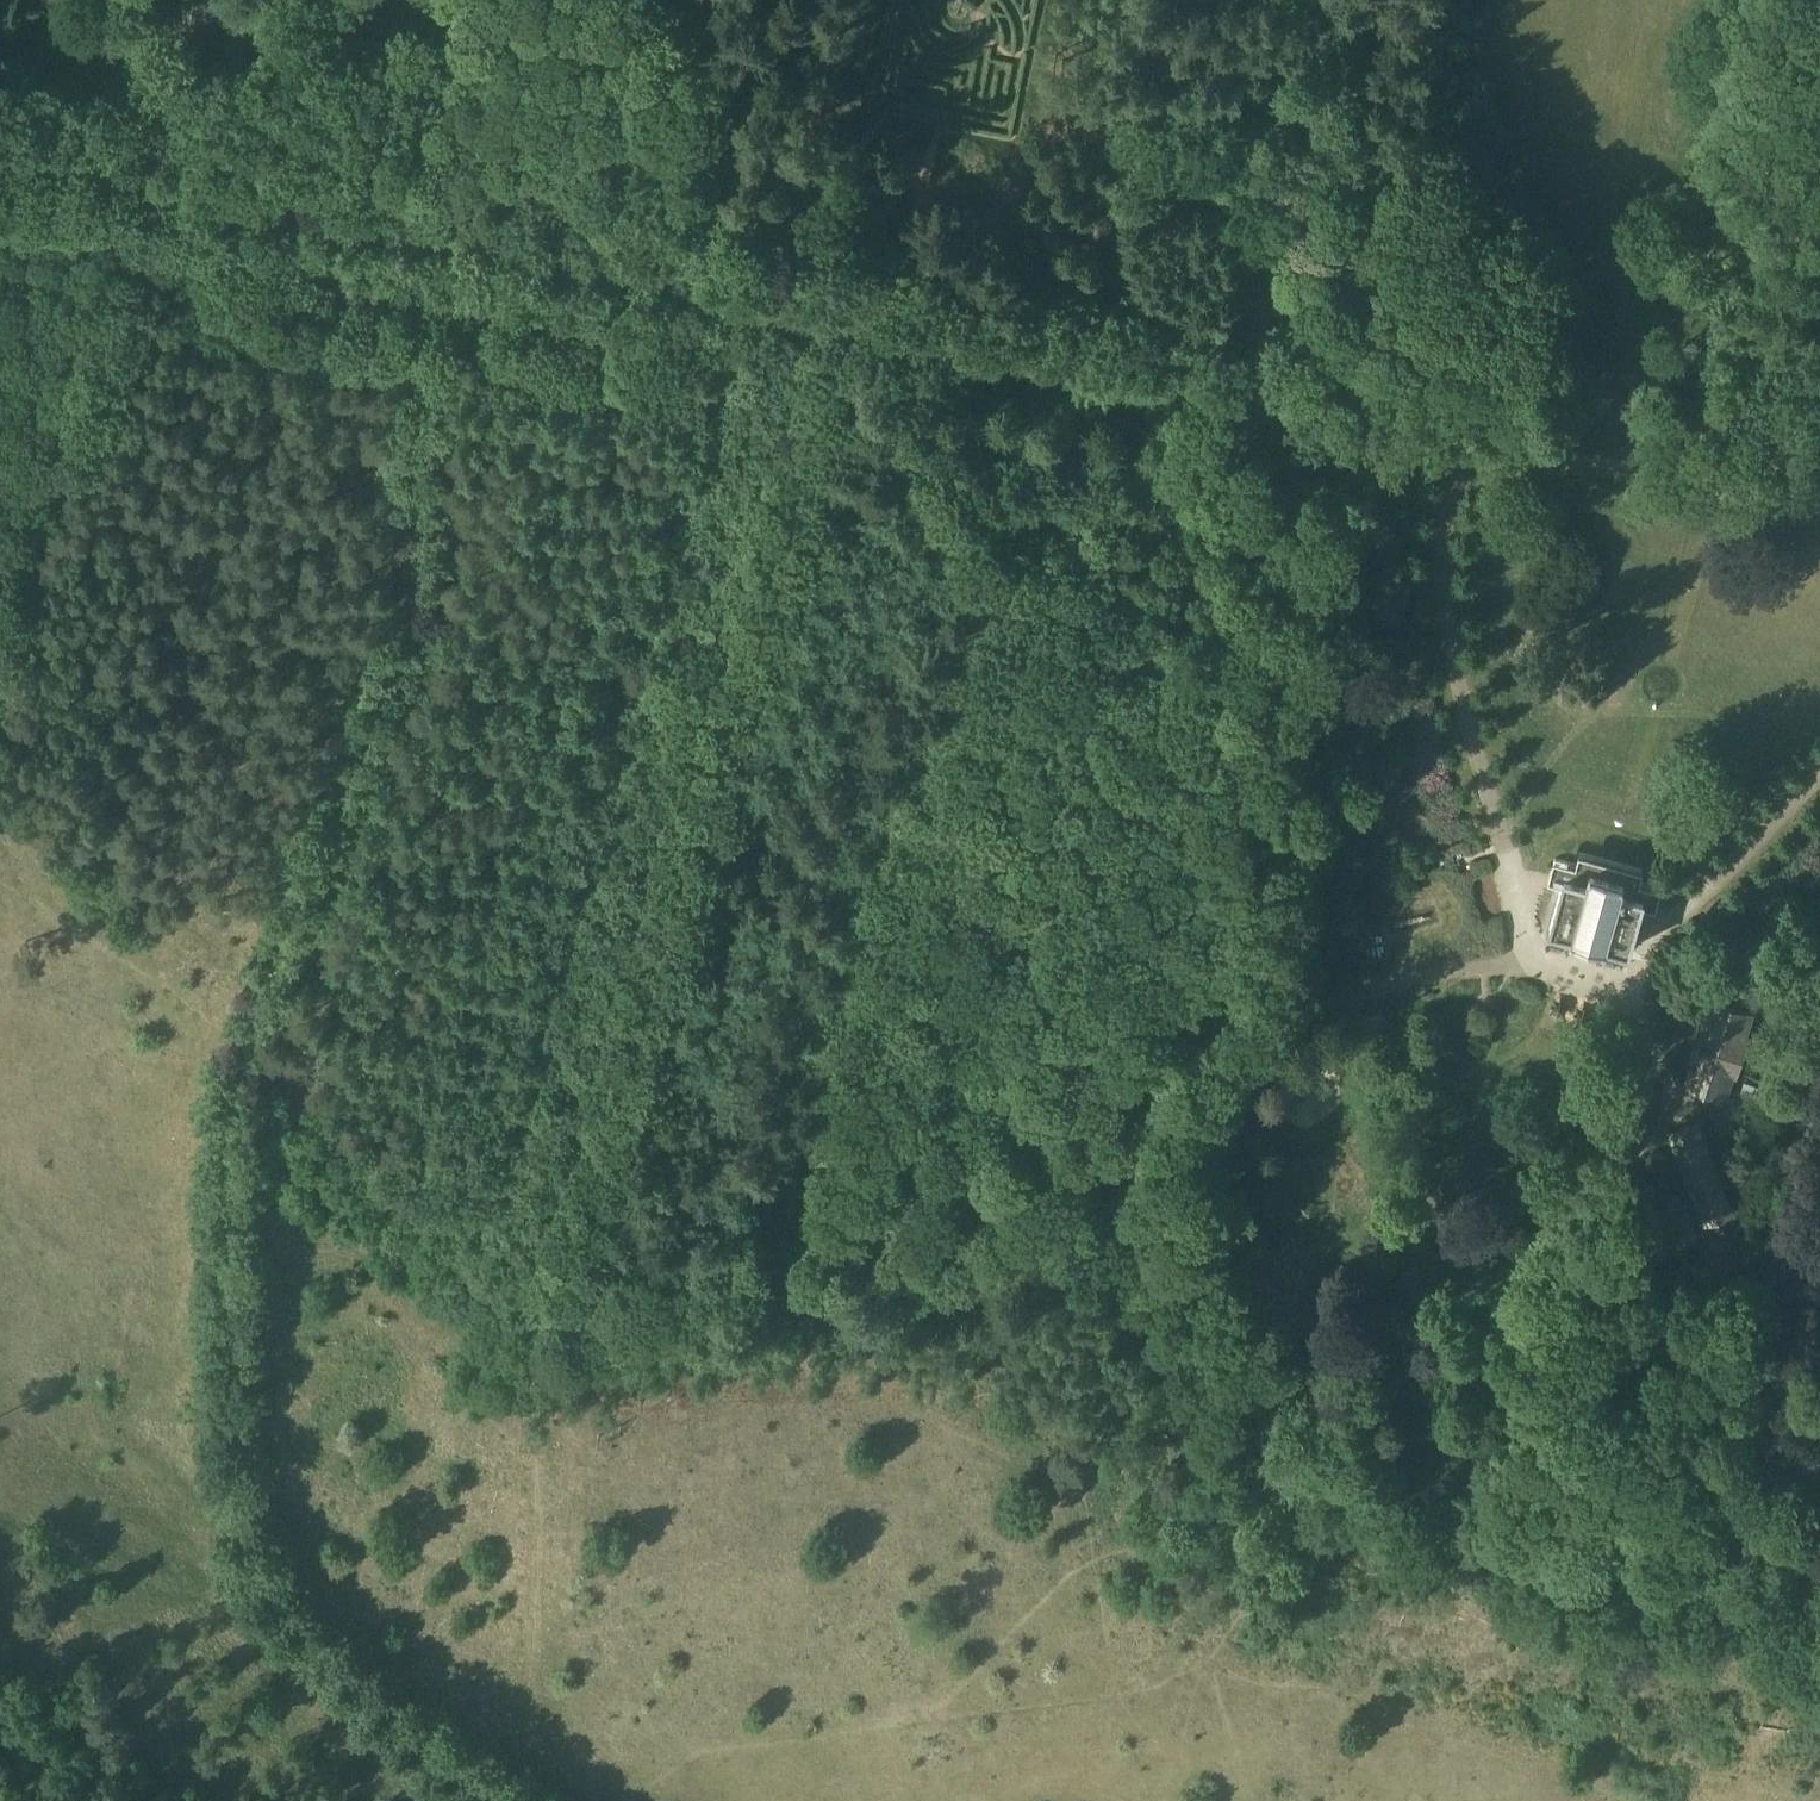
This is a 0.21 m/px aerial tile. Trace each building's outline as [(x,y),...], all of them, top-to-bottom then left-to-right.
[(1565,882),(1552,930),(1629,950),(1642,903),(1653,906),(1658,887),(1638,882),(1640,871),(1581,855),(1578,867),(1558,862),(1554,879),(1565,882)] [(1684,1085),(1727,1098),(1734,1074),(1738,1075),(1750,1034),(1748,1033),(1755,1010),(1711,996),(1704,1020),(1701,1019),(1688,1061),(1691,1061),(1684,1085)] [(1681,1189),(1657,1199),(1666,1220),(1676,1245),(1689,1240),(1699,1236),(1695,1224),(1704,1220),(1704,1221),(1705,1222),(1736,1210),(1699,1117),(1668,1129),(1694,1195),(1685,1199),(1681,1189)]
